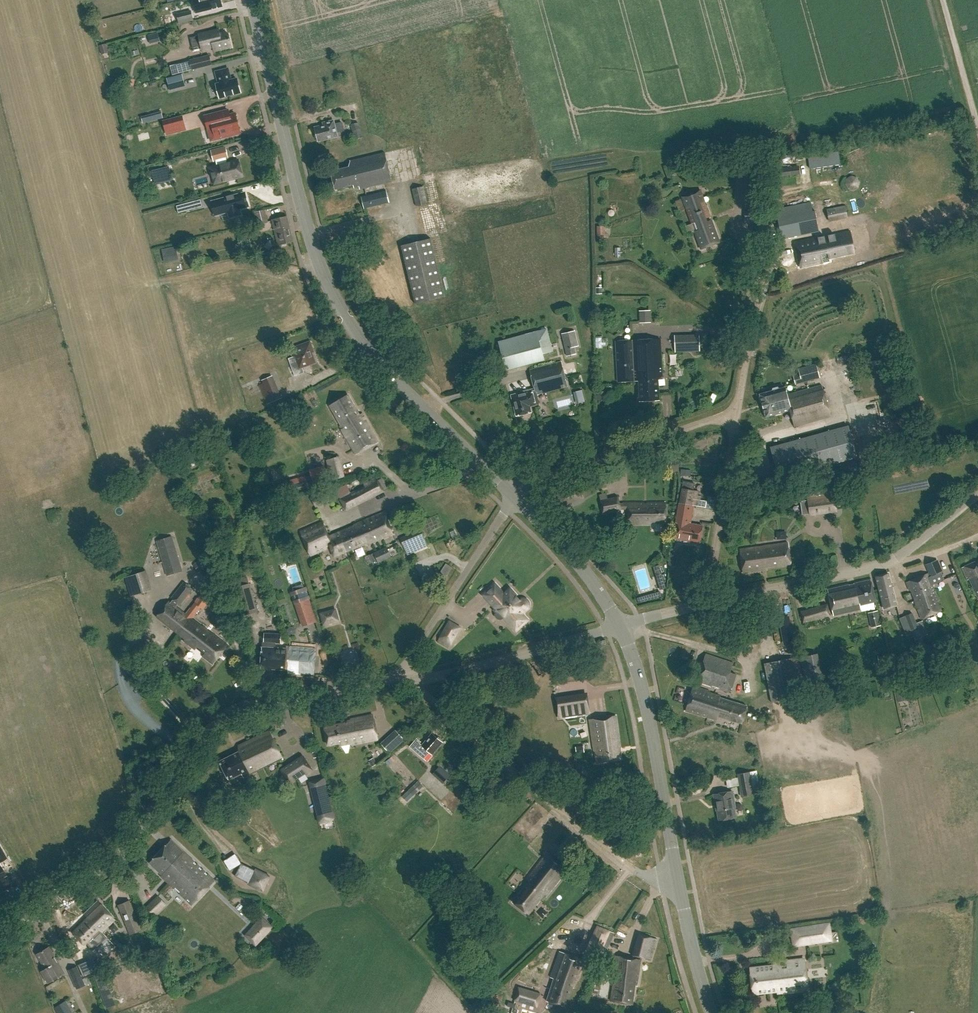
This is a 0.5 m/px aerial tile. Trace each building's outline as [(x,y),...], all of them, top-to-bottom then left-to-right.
[(222,7),(221,0),(204,0),(204,1),(197,3),(199,10),(206,8),(207,10),(222,7)] [(191,10),(177,14),(179,24),(194,20),(191,10)] [(214,51),(232,47),(229,34),(227,34),(226,32),(220,33),(219,29),(198,34),(199,36),(190,38),(193,48),(201,46),(202,48),(213,45),(214,51)] [(192,70),(212,65),(210,55),(189,60),(192,70)] [(228,69),(216,72),(219,83),(216,84),(220,98),(241,92),(237,79),(230,80),(229,76),(230,76),(228,69)] [(182,74),(167,78),(170,90),(185,86),(182,74)] [(240,131),(235,113),(229,115),(227,111),(228,111),(228,110),(205,116),(208,129),(214,128),(216,136),(215,136),(216,139),(231,135),(231,133),(240,131)] [(150,115),(142,117),(144,123),(151,121),(150,115)] [(164,121),(166,129),(167,134),(185,129),(184,124),(182,117),(164,121)] [(325,126),(316,128),(320,141),(339,136),(338,133),(345,131),(343,123),(336,125),(335,122),(325,124),(325,126)] [(363,137),(359,122),(351,124),(355,139),(363,137)] [(194,141),(194,151),(203,151),(204,142),(194,141)] [(215,183),(220,182),(243,176),(239,160),(227,163),(226,157),(228,157),(225,147),(211,151),(214,161),(216,160),(217,165),(210,167),(212,174),(215,183)] [(350,168),(333,172),(338,190),(354,186),(355,190),(361,188),(361,190),(393,182),(386,153),(352,162),(350,168)] [(808,157),(810,169),(840,165),(838,153),(808,157)] [(169,165),(152,169),(154,179),(171,175),(169,165)] [(779,176),(800,174),(799,165),(778,168),(779,176)] [(428,204),(424,186),(412,189),(416,206),(428,204)] [(702,248),(709,246),(712,245),(719,242),(711,220),(709,217),(710,217),(705,202),(701,190),(698,191),(685,196),(682,197),(686,208),(692,223),(695,231),(702,248)] [(387,191),(361,197),(364,208),(389,202),(387,191)] [(758,204),(759,192),(749,191),(748,203),(758,204)] [(778,200),(786,201),(786,191),(778,191),(778,200)] [(215,215),(222,213),(228,211),(230,217),(240,214),(239,209),(248,206),(247,201),(248,201),(247,198),(246,198),(245,193),(234,195),(234,194),(226,196),(227,197),(212,201),(214,208),(215,215)] [(176,206),(178,213),(198,208),(196,200),(176,206)] [(829,221),(848,218),(845,205),(827,209),(829,221)] [(268,221),(265,209),(255,212),(257,224),(268,221)] [(293,241),(287,216),(272,220),(278,245),(293,241)] [(779,221),(779,231),(805,231),(805,221),(779,221)] [(845,232),(794,243),(799,269),(825,263),(825,261),(828,261),(827,258),(850,253),(845,232)] [(447,296),(432,237),(402,245),(417,303),(447,296)] [(178,255),(176,246),(162,249),(163,258),(178,255)] [(506,370),(545,360),(543,354),(553,351),(547,328),(498,341),(506,370)] [(562,333),(567,355),(576,354),(574,346),(578,345),(575,330),(562,333)] [(659,339),(616,341),(618,383),(638,382),(639,402),(659,401),(658,381),(661,378),(659,339)] [(293,356),(289,358),(295,376),(304,372),(302,366),(315,362),(312,352),(314,352),(310,341),(290,348),(293,356)] [(524,393),(513,396),(518,416),(532,412),(530,407),(540,405),(537,394),(568,386),(562,362),(531,370),(536,389),(523,392),(524,393)] [(796,384),(820,378),(816,363),(798,368),(799,373),(793,375),(796,384)] [(272,375),(261,380),(271,402),(281,398),(272,375)] [(772,392),(759,395),(766,417),(790,411),(794,426),(829,416),(820,385),(786,395),(784,388),(777,390),(777,388),(771,389),(772,392)] [(360,415),(348,395),(330,406),(341,426),(340,426),(356,454),(378,441),(362,414),(360,415)] [(850,425),(771,447),(779,478),(859,456),(850,425)] [(345,476),(339,456),(326,460),(332,480),(345,476)] [(385,490),(388,488),(382,478),(377,480),(375,477),(369,480),(364,482),(365,486),(340,497),(346,511),(385,491),(385,490)] [(682,480),(679,504),(692,506),(692,505),(695,505),(705,507),(706,500),(700,499),(700,496),(697,496),(698,490),(693,489),(694,482),(682,480)] [(566,488),(568,497),(588,493),(586,483),(566,488)] [(599,500),(602,514),(621,509),(621,508),(621,505),(619,496),(608,498),(607,493),(599,494),(600,500),(599,500)] [(833,496),(826,497),(828,513),(836,511),(833,496)] [(809,515),(819,514),(817,498),(807,500),(809,515)] [(667,504),(629,503),(629,505),(621,505),(621,508),(629,508),(628,525),(650,526),(650,523),(666,523),(667,504)] [(703,525),(689,523),(692,506),(679,504),(674,537),(675,538),(674,539),(692,541),(692,540),(700,542),(703,525)] [(354,526),(341,531),(348,550),(366,543),(368,545),(393,535),(385,512),(354,523),(354,526)] [(323,520),(300,530),(309,554),(330,547),(334,555),(348,550),(341,531),(330,535),(323,520)] [(408,555),(429,546),(422,529),(401,538),(408,555)] [(183,571),(172,536),(156,541),(167,575),(183,571)] [(786,543),(739,550),(742,573),(766,569),(765,566),(789,563),(786,543)] [(378,563),(392,557),(387,546),(373,552),(373,553),(369,555),(372,562),(377,560),(378,563)] [(936,560),(925,565),(930,577),(928,578),(931,585),(944,580),(941,572),(936,560)] [(961,568),(966,579),(968,579),(973,592),(974,591),(976,595),(977,596),(977,560),(961,568)] [(445,577),(445,576),(451,567),(445,564),(439,574),(445,577)] [(152,590),(147,570),(125,577),(130,596),(152,590)] [(896,605),(888,573),(876,577),(884,608),(896,605)] [(927,574),(905,583),(908,591),(910,590),(915,600),(932,594),(931,593),(934,591),(931,585),(928,578),(927,574)] [(857,605),(876,601),(871,580),(854,583),(854,585),(850,586),(849,584),(827,590),(833,615),(858,610),(857,605)] [(169,601),(157,615),(179,633),(190,618),(191,618),(192,618),(197,611),(191,607),(187,612),(186,613),(176,606),(179,602),(180,604),(192,588),(184,582),(172,597),(174,598),(171,602),(169,601)] [(258,612),(250,583),(235,587),(242,616),(258,612)] [(503,618),(509,624),(510,625),(516,631),(528,620),(522,614),(527,609),(528,608),(528,607),(529,607),(529,606),(529,605),(529,604),(529,603),(528,603),(528,602),(527,601),(526,601),(526,600),(525,600),(524,600),(523,600),(522,600),(521,600),(520,600),(520,601),(510,590),(505,595),(495,584),(483,595),(498,611),(497,611),(497,612),(496,612),(496,613),(496,614),(495,615),(496,616),(496,617),(497,618),(497,619),(498,619),(499,619),(500,619),(501,619),(502,619),(503,618)] [(295,586),(289,589),(294,598),(300,594),(295,586)] [(915,600),(914,601),(921,618),(940,610),(936,600),(937,600),(934,591),(931,593),(932,594),(915,600)] [(211,598),(203,592),(191,607),(197,611),(201,606),(203,608),(211,598)] [(221,609),(232,604),(228,596),(217,601),(221,609)] [(302,614),(312,610),(308,599),(298,602),(302,614)] [(807,622),(829,616),(830,615),(827,603),(801,611),(803,623),(807,622)] [(321,613),(324,624),(339,620),(335,609),(321,613)] [(877,610),(868,613),(872,627),(881,625),(877,610)] [(911,630),(917,627),(911,613),(905,616),(911,630)] [(792,641),(787,617),(779,619),(784,642),(792,641)] [(179,633),(186,638),(184,640),(195,648),(195,649),(212,663),(227,644),(204,626),(203,627),(192,618),(191,618),(190,618),(179,633)] [(440,637),(451,643),(460,628),(450,622),(440,637)] [(267,641),(267,646),(263,646),(262,666),(289,668),(290,668),(291,646),(291,645),(290,645),(286,645),(286,648),(275,647),(276,641),(281,642),(281,633),(264,632),(264,640),(267,641)] [(109,655),(118,651),(115,644),(108,647),(107,644),(98,648),(101,654),(107,651),(109,655)] [(314,674),(315,647),(291,645),(291,646),(290,668),(289,668),(289,672),(314,674)] [(734,664),(706,654),(703,662),(701,662),(695,680),(729,691),(731,684),(736,685),(739,674),(731,672),(734,664)] [(763,661),(771,700),(801,694),(793,655),(763,661)] [(951,675),(939,677),(940,686),(953,685),(951,675)] [(715,693),(694,686),(686,710),(717,719),(718,715),(741,722),(747,704),(721,696),(721,695),(715,693)] [(563,698),(556,699),(559,717),(589,713),(587,695),(580,695),(582,707),(564,710),(563,698)] [(378,739),(373,715),(351,719),(351,721),(324,727),(328,745),(355,739),(355,743),(378,739)] [(615,716),(589,721),(594,749),(595,749),(598,763),(623,758),(615,716)] [(244,778),(284,759),(270,730),(239,745),(240,751),(220,761),(229,780),(242,774),(244,778)] [(430,752),(432,754),(443,742),(432,733),(423,745),(420,742),(421,741),(416,738),(409,746),(424,759),(430,752)] [(577,753),(585,752),(584,745),(576,746),(577,753)] [(311,770),(302,756),(282,770),(291,783),(311,770)] [(433,773),(444,782),(450,775),(440,766),(433,773)] [(738,777),(739,785),(742,797),(754,794),(750,771),(737,774),(738,777)] [(722,775),(723,783),(734,782),(733,773),(722,775)] [(408,790),(401,797),(406,802),(422,788),(421,788),(416,782),(408,790)] [(289,785),(291,793),(297,791),(295,784),(289,785)] [(316,791),(320,807),(330,804),(326,788),(316,791)] [(719,820),(724,819),(726,821),(730,820),(731,818),(736,817),(734,808),(735,808),(733,791),(714,794),(716,811),(718,810),(719,820)] [(508,823),(513,827),(518,820),(513,817),(508,823)] [(528,841),(535,846),(545,833),(539,828),(528,841)] [(215,880),(171,839),(149,862),(163,875),(162,876),(192,905),(215,880)] [(545,891),(547,892),(567,867),(547,852),(526,879),(529,881),(513,901),(528,913),(545,891)] [(232,861),(226,864),(229,869),(235,865),(232,861)] [(241,863),(235,876),(262,889),(269,877),(241,863)] [(155,915),(167,904),(158,895),(147,906),(155,915)] [(103,931),(115,919),(98,901),(84,914),(88,918),(101,932),(102,931),(103,931)] [(122,914),(127,928),(139,923),(134,909),(122,914)] [(89,938),(92,941),(103,931),(102,931),(101,932),(88,918),(73,932),(84,943),(89,938)] [(262,919),(254,927),(263,935),(271,927),(262,919)] [(554,978),(546,1000),(566,1007),(572,987),(574,988),(576,980),(578,980),(585,961),(598,967),(613,933),(597,926),(583,958),(560,951),(552,977),(554,978)] [(794,945),(816,941),(814,926),(792,930),(794,945)] [(58,962),(49,947),(37,954),(46,968),(42,971),(49,982),(63,973),(57,963),(58,962)] [(645,954),(645,952),(634,949),(632,955),(651,960),(652,956),(645,954)] [(614,978),(611,1000),(633,1003),(636,984),(637,984),(640,958),(616,955),(613,977),(614,978)] [(808,990),(804,959),(774,962),(775,965),(750,968),(753,993),(778,990),(778,993),(808,990)] [(79,974),(81,981),(91,977),(89,971),(79,974)] [(103,971),(94,975),(104,1001),(113,998),(103,971)] [(514,1003),(537,1011),(541,998),(518,991),(514,1003)] [(66,1000),(54,1007),(58,1012),(73,1012),(66,1000)]
